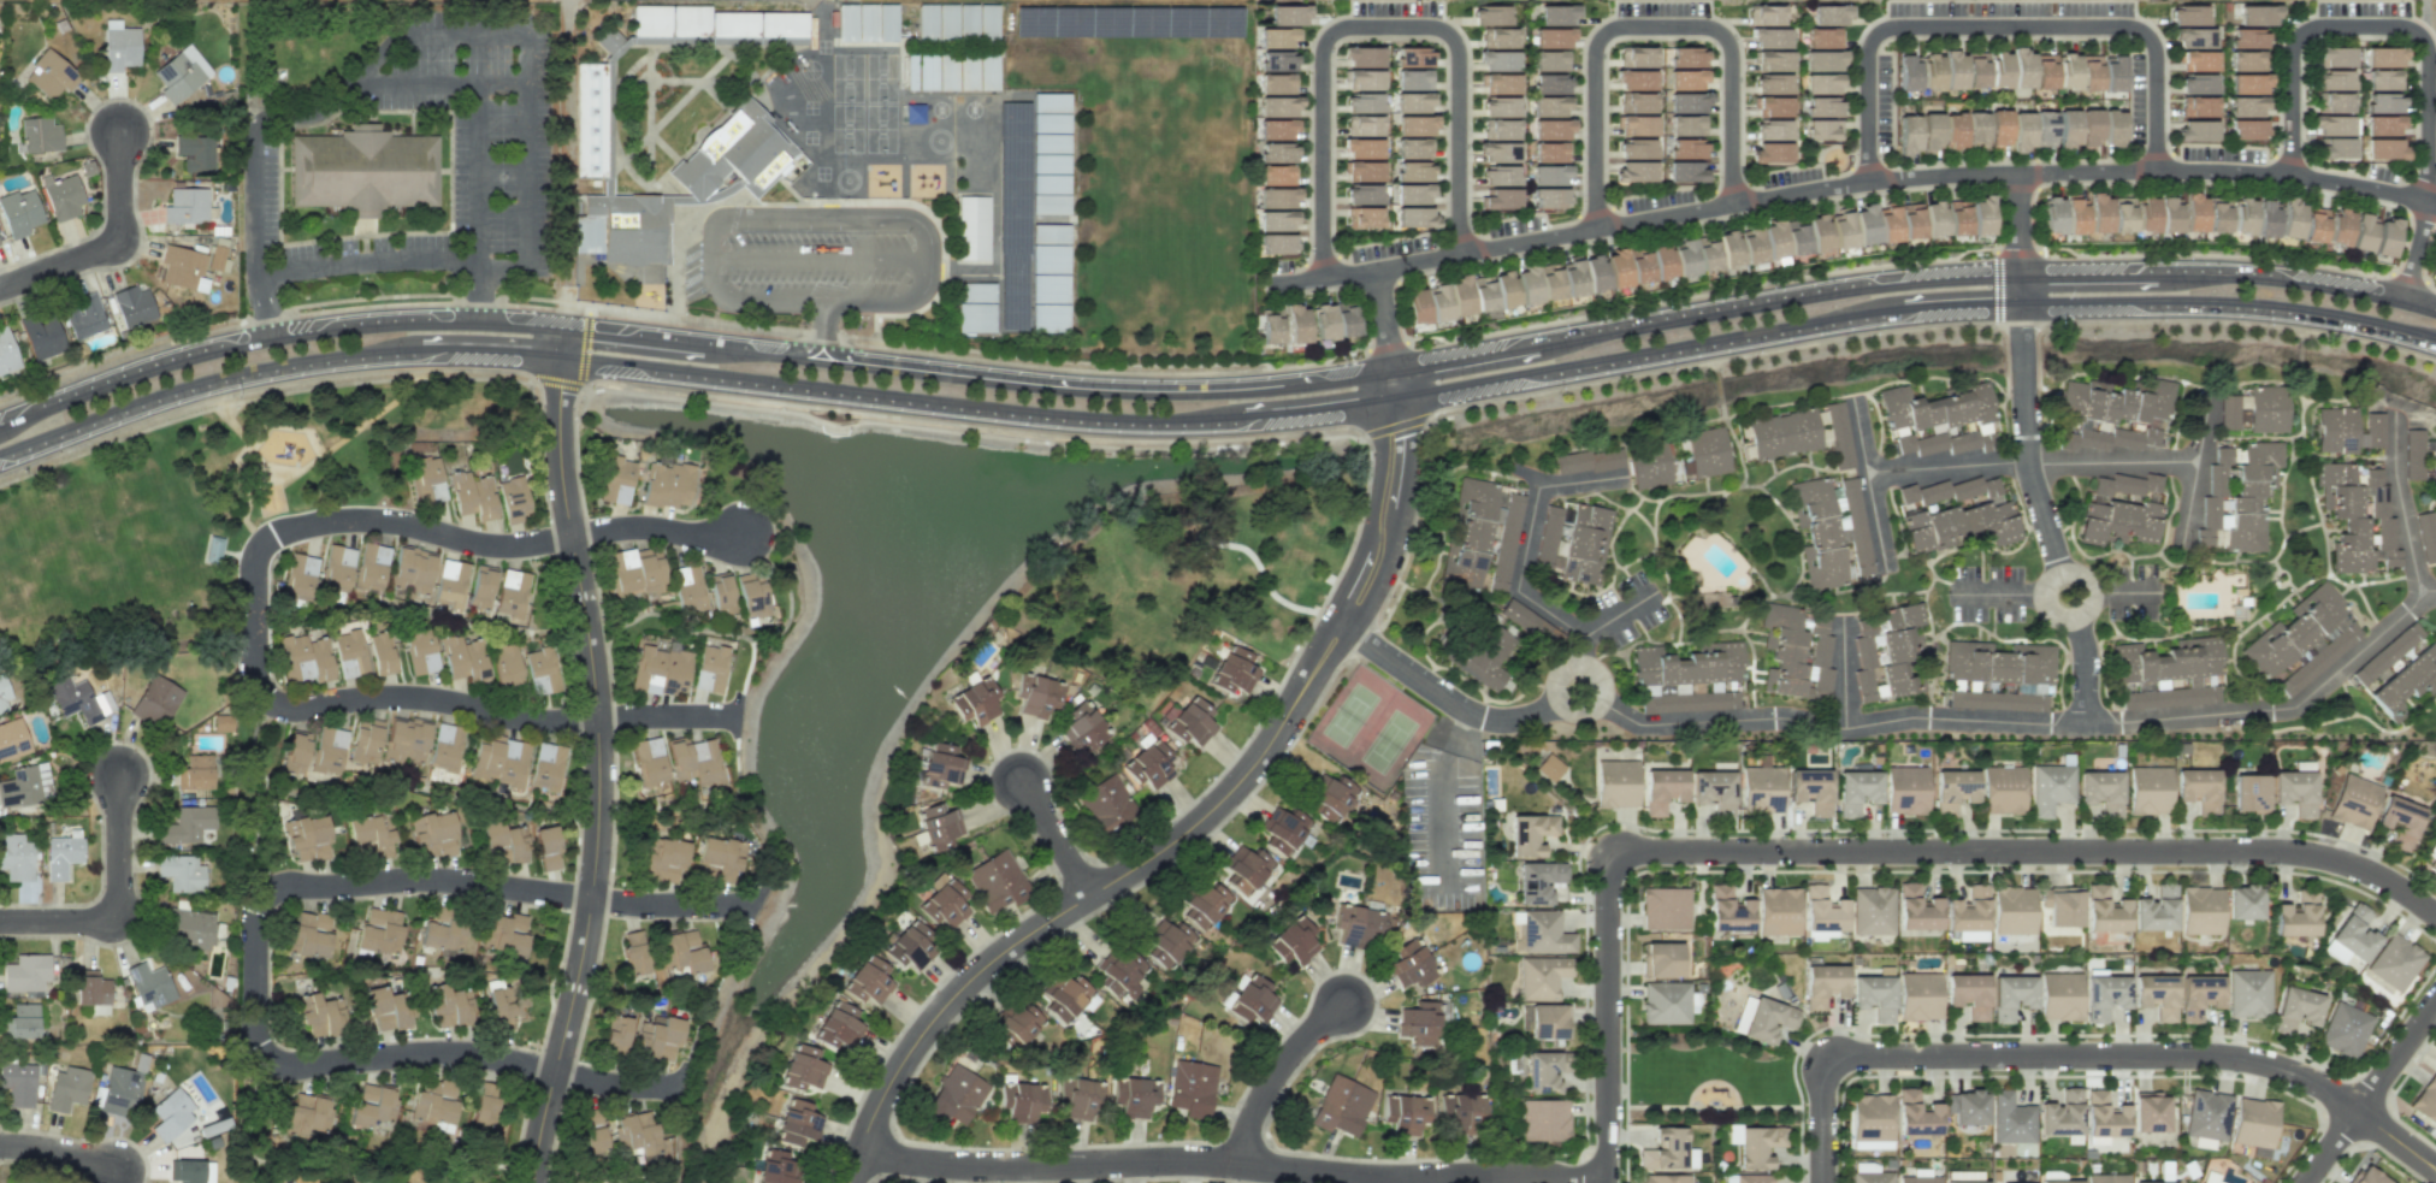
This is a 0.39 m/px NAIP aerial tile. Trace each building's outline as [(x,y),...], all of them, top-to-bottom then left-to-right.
[(1813,26),(1842,25),(1842,18),(1849,18),(1848,4),(1812,6),(1813,26)] [(1473,26),(1508,26),(1508,6),(1473,5),(1473,26)] [(1540,6),(1541,26),(1575,25),(1575,5),(1540,6)] [(1748,25),(1783,26),(1783,5),(1748,5),(1748,25)] [(2277,25),(2277,5),(2240,6),(2240,26),(2277,25)] [(638,6),(673,6),(673,37),(638,37),(638,6)] [(710,6),(710,37),(674,37),(674,6),(710,6)] [(731,6),(731,39),(711,37),(711,6),(731,6)] [(752,6),(752,39),(732,39),(732,6),(752,6)] [(753,6),(773,6),(773,39),(753,39),(753,6)] [(1269,26),(1306,26),(1306,6),(1269,6),(1269,26)] [(2170,25),(2206,26),(2206,6),(2170,6),(2170,25)] [(793,7),(793,39),(774,39),(774,7),(793,7)] [(927,14),(942,14),(942,47),(928,47),(927,14)] [(947,14),(963,14),(963,48),(947,48),(947,14)] [(966,14),(982,14),(982,48),(966,48),(966,14)] [(846,16),(862,16),(862,49),(847,49),(846,16)] [(867,16),(882,16),(882,49),(867,49),(867,16)] [(987,16),(1003,16),(1003,48),(987,48),(987,16)] [(886,17),(901,17),(901,49),(886,49),(886,17)] [(103,72),(120,72),(120,66),(139,66),(138,28),(120,28),(120,20),(103,20),(103,72)] [(614,26),(627,41),(613,54),(599,40),(614,26)] [(1840,48),(1839,27),(1805,29),(1806,49),(1840,48)] [(1258,29),(1259,49),(1294,48),(1293,28),(1258,29)] [(1481,48),(1516,49),(1517,28),(1482,28),(1481,48)] [(2213,29),(2176,28),(2175,48),(2213,49),(2213,29)] [(1534,29),(1534,49),(1571,48),(1571,29),(1534,29)] [(1752,49),(1789,49),(1789,29),(1752,29),(1752,49)] [(2231,48),(2265,49),(2265,30),(2231,29),(2231,48)] [(171,106),(212,73),(188,43),(151,72),(163,86),(158,90),(171,106)] [(1345,67),(1382,68),(1382,48),(1345,47),(1345,67)] [(1397,47),(1396,67),(1431,68),(1432,48),(1397,47)] [(1619,67),(1653,68),(1653,47),(1619,47),(1619,67)] [(2032,87),(2031,47),(2011,48),(2012,88),(2032,87)] [(2353,47),(2317,47),(2317,67),(2353,67),(2353,47)] [(2366,48),(2366,68),(2402,67),(2402,47),(2366,48)] [(1670,49),(1670,68),(1704,67),(1704,48),(1670,49)] [(80,76),(46,49),(22,78),(51,101),(62,86),(68,91),(80,76)] [(1295,70),(1295,51),(1259,52),(1260,71),(1295,70)] [(1480,72),(1517,71),(1517,51),(1480,52),(1480,72)] [(1567,71),(1567,51),(1532,52),(1533,72),(1567,71)] [(1791,72),(1791,52),(1755,51),(1755,71),(1791,72)] [(1804,52),(1805,117),(1841,117),(1840,100),(1834,100),(1833,86),(1840,86),(1840,72),(1842,72),(1841,51),(1804,52)] [(2265,71),(2265,51),(2230,51),(2230,71),(2265,71)] [(1963,89),(1963,52),(1943,52),(1943,89),(1963,89)] [(1986,53),(1967,52),(1966,88),(1985,88),(1986,53)] [(2008,88),(2008,52),(1989,53),(1990,89),(2008,88)] [(2179,71),(2216,71),(2216,52),(2179,52),(2179,71)] [(1940,90),(1940,53),(1920,54),(1921,90),(1940,90)] [(2034,89),(2054,89),(2053,54),(2034,55),(2034,89)] [(1917,91),(1917,55),(1897,55),(1897,91),(1917,91)] [(2077,56),(2057,55),(2057,89),(2077,89),(2077,56)] [(2080,91),(2099,90),(2099,55),(2079,56),(2080,91)] [(2102,55),(2102,91),(2122,92),(2123,56),(2102,55)] [(927,64),(942,65),(942,97),(928,97),(927,64)] [(613,65),(613,179),(581,179),(581,65),(613,65)] [(947,65),(963,65),(963,99),(948,99),(947,65)] [(966,65),(982,65),(982,99),(966,99),(966,65)] [(988,65),(1003,65),(1004,99),(988,99),(988,65)] [(1381,70),(1347,71),(1347,91),(1382,90),(1381,70)] [(1396,70),(1396,90),(1430,91),(1431,70),(1396,70)] [(1653,71),(1616,70),(1616,90),(1653,90),(1653,71)] [(1700,70),(1668,71),(1669,90),(1701,90),(1700,70)] [(2351,71),(2316,70),(2316,90),(2351,90),(2351,71)] [(2400,70),(2366,70),(2366,90),(2401,90),(2400,70)] [(1259,94),(1295,95),(1295,74),(1260,73),(1259,94)] [(1518,74),(1481,75),(1482,95),(1518,94),(1518,74)] [(1755,94),(1790,95),(1790,75),(1755,74),(1755,94)] [(2214,74),(2180,74),(2180,94),(2214,94),(2214,74)] [(2230,94),(2267,94),(2266,74),(2230,74),(2230,94)] [(1568,94),(1568,75),(1532,75),(1531,93),(1568,94)] [(1395,92),(1395,113),(1429,113),(1430,93),(1395,92)] [(1706,114),(1707,93),(1669,92),(1668,113),(1706,114)] [(2351,113),(2351,92),(2316,92),(2316,113),(2351,113)] [(1654,93),(1619,93),(1619,113),(1653,113),(1654,93)] [(2366,113),(2401,113),(2401,94),(2366,93),(2366,113)] [(1380,113),(1381,94),(1345,94),(1345,113),(1380,113)] [(2215,97),(2181,96),(2181,116),(2214,117),(2215,97)] [(1297,97),(1260,97),(1260,117),(1298,117),(1297,97)] [(1518,97),(1482,98),(1482,118),(1518,117),(1518,97)] [(1531,97),(1531,117),(1564,117),(1564,97),(1531,97)] [(1791,117),(1791,97),(1754,97),(1754,117),(1791,117)] [(2261,97),(2229,97),(2229,118),(2262,117),(2261,97)] [(751,103),(768,120),(764,124),(786,144),(791,141),(804,154),(761,196),(735,171),(714,193),(711,190),(700,200),(678,176),(687,166),(690,170),(704,155),(702,153),(705,149),(711,148),(719,140),(720,135),(751,103)] [(2100,110),(2080,109),(2080,144),(2099,144),(2100,110)] [(2008,111),(1989,110),(1988,150),(2000,150),(2000,139),(2008,139),(2008,111)] [(2076,110),(2057,110),(2057,147),(2076,147),(2076,110)] [(2123,111),(2102,110),(2102,146),(2122,146),(2123,111)] [(2054,112),(2034,111),(2034,147),(2054,147),(2054,112)] [(1985,144),(1986,113),(1966,112),(1965,143),(1985,144)] [(1943,148),(1962,148),(1963,114),(1944,113),(1943,148)] [(2030,151),(2031,113),(2012,113),(2011,150),(2030,151)] [(1940,114),(1920,114),(1920,154),(1933,154),(1933,142),(1940,142),(1940,114)] [(1346,136),(1381,136),(1380,115),(1346,116),(1346,136)] [(1434,115),(1396,117),(1397,136),(1434,136),(1434,115)] [(1704,135),(1704,115),(1669,116),(1669,136),(1704,135)] [(1918,115),(1898,115),(1897,154),(1917,154),(1918,115)] [(2351,115),(2313,116),(2314,137),(2318,137),(2319,158),(2352,157),(2351,115)] [(1655,116),(1619,117),(1620,136),(1655,136),(1655,116)] [(2366,159),(2401,158),(2400,128),(2405,128),(2405,116),(2365,116),(2366,137),(2366,159)] [(61,151),(60,125),(50,125),(50,117),(20,118),(21,153),(61,151)] [(1483,139),(1517,140),(1517,120),(1483,119),(1483,139)] [(1533,141),(1570,140),(1570,119),(1533,120),(1533,141)] [(1755,140),(1790,140),(1790,121),(1755,120),(1755,140)] [(1839,120),(1805,120),(1805,140),(1839,140),(1839,120)] [(2230,139),(2265,140),(2265,120),(2230,120),(2230,139)] [(2215,121),(2178,121),(2177,141),(2215,141),(2215,121)] [(289,136),(338,136),(338,131),(348,131),(348,124),(377,124),(377,132),(388,131),(388,136),(436,136),(436,206),(388,206),(388,212),(377,212),(377,218),(348,218),(348,212),(338,211),(338,206),(289,206),(289,136)] [(182,172),(213,171),(212,136),(173,137),(174,157),(182,156),(182,172)] [(1396,158),(1431,159),(1432,139),(1396,138),(1396,158)] [(1380,139),(1344,140),(1344,159),(1381,158),(1380,139)] [(1619,159),(1654,159),(1654,140),(1619,140),(1619,159)] [(1670,159),(1704,158),(1704,140),(1669,140),(1670,159)] [(1517,162),(1516,142),(1480,143),(1480,163),(1517,162)] [(1568,162),(1567,142),(1532,143),(1533,163),(1568,162)] [(1791,143),(1753,142),(1753,163),(1790,163),(1791,143)] [(1262,162),(1294,163),(1295,144),(1262,143),(1262,162)] [(1654,182),(1654,161),(1616,162),(1616,183),(1654,182)] [(1382,162),(1345,162),(1345,181),(1382,181),(1382,162)] [(1396,163),(1397,182),(1432,181),(1431,162),(1396,163)] [(1668,163),(1668,182),(1704,182),(1704,164),(1668,163)] [(1261,166),(1261,186),(1295,185),(1295,165),(1261,166)] [(1564,185),(1564,166),(1531,166),(1531,185),(1564,185)] [(1517,167),(1482,167),(1482,185),(1517,185),(1517,167)] [(906,171),(905,203),(874,202),(874,171),(906,171)] [(79,215),(76,205),(83,203),(75,175),(50,182),(49,175),(40,178),(53,222),(79,215)] [(1428,184),(1396,185),(1397,205),(1428,204),(1428,184)] [(1345,204),(1380,205),(1380,185),(1346,185),(1345,204)] [(30,187),(0,198),(0,213),(10,240),(29,234),(27,228),(44,222),(30,187)] [(207,189),(169,188),(168,207),(162,206),(161,223),(206,224),(207,189)] [(1518,210),(1519,189),(1482,188),(1481,209),(1518,210)] [(1258,189),(1259,209),(1296,208),(1296,189),(1258,189)] [(2179,233),(2179,203),(2171,204),(2171,193),(2159,193),(2160,233),(2179,233)] [(2085,234),(2084,205),(2077,205),(2077,194),(2064,194),(2065,234),(2085,234)] [(2183,232),(2203,232),(2204,195),(2184,194),(2183,232)] [(2089,232),(2108,232),(2108,195),(2088,195),(2089,232)] [(988,197),(956,196),(955,259),(987,260),(988,197)] [(1991,235),(1990,197),(1970,197),(1972,236),(1991,235)] [(2042,233),(2061,233),(2061,197),(2042,197),(2042,233)] [(2112,232),(2132,232),(2132,197),(2112,198),(2112,232)] [(2156,232),(2155,197),(2136,197),(2136,232),(2156,232)] [(2232,199),(2231,233),(2251,234),(2252,199),(2232,199)] [(2278,236),(2298,239),(2302,201),(2283,199),(2278,236)] [(1948,236),(1968,235),(1967,200),(1947,201),(1948,236)] [(2276,201),(2258,200),(2254,236),(2272,237),(2276,201)] [(1898,242),(1897,201),(1883,202),(1883,213),(1878,213),(1879,242),(1898,242)] [(1944,236),(1943,201),(1923,202),(1925,236),(1944,236)] [(2208,201),(2208,232),(2227,232),(2228,202),(2208,201)] [(587,202),(666,202),(666,261),(607,261),(607,214),(587,214),(587,202)] [(1903,239),(1922,238),(1920,203),(1901,204),(1903,239)] [(1852,208),(1858,245),(1877,242),(1871,205),(1852,208)] [(1433,207),(1396,208),(1397,228),(1434,227),(1433,207)] [(1381,208),(1347,208),(1346,228),(1381,228),(1381,208)] [(2325,209),(2305,208),(2303,242),(2323,243),(2325,209)] [(2344,246),(2352,212),(2333,208),(2325,242),(2344,246)] [(1258,231),(1296,231),(1296,211),(1258,211),(1258,231)] [(1852,247),(1851,212),(1832,213),(1833,248),(1852,247)] [(1805,217),(1813,253),(1831,249),(1823,214),(1805,217)] [(1786,258),(1780,220),(1759,223),(1760,227),(1717,233),(1721,267),(1786,258)] [(1808,253),(1805,221),(1787,223),(1790,255),(1808,253)] [(1295,234),(1259,235),(1260,255),(1295,254),(1295,234)] [(1702,273),(1721,269),(1713,235),(1695,239),(1702,273)] [(1678,278),(1697,274),(1691,238),(1671,242),(1678,278)] [(206,255),(163,244),(158,263),(164,264),(159,282),(205,294),(208,280),(200,278),(206,255)] [(1610,289),(1631,286),(1631,285),(1654,281),(1654,280),(1674,277),(1669,244),(1632,250),(1634,259),(1626,261),(1624,249),(1604,253),(1610,289)] [(206,269),(219,272),(225,247),(212,245),(206,269)] [(1606,291),(1602,256),(1560,261),(1565,296),(1606,291)] [(1536,267),(1542,301),(1563,297),(1558,264),(1536,267)] [(1520,306),(1540,302),(1534,265),(1515,268),(1520,306)] [(1492,273),(1497,309),(1517,306),(1512,270),(1492,273)] [(1452,316),(1472,314),(1467,274),(1455,275),(1456,283),(1448,284),(1452,316)] [(1493,311),(1491,277),(1473,278),(1475,312),(1493,311)] [(1450,319),(1446,284),(1428,286),(1432,321),(1450,319)] [(146,288),(136,291),(135,285),(111,292),(121,329),(155,319),(146,288)] [(1409,325),(1429,322),(1424,288),(1404,291),(1409,325)] [(73,341),(106,329),(93,291),(73,298),(76,305),(62,310),(73,341)] [(1358,336),(1353,304),(1339,306),(1340,311),(1331,312),(1330,302),(1311,305),(1316,341),(1336,338),(1358,336)] [(1287,343),(1308,342),(1306,305),(1286,306),(1287,343)] [(1261,344),(1281,343),(1280,309),(1260,310),(1261,344)] [(33,362),(65,349),(49,310),(17,323),(33,362)] [(4,326),(0,328),(0,375),(20,368),(4,326)] [(2063,379),(2055,449),(2074,451),(2075,446),(2107,450),(2107,446),(2140,450),(2141,444),(2157,446),(2161,420),(2168,421),(2172,381),(2147,378),(2145,390),(2112,387),(2113,385),(2063,379)] [(1892,455),(1926,446),(1926,449),(1946,444),(1942,429),(1973,421),(1975,430),(1960,433),(1964,448),(1980,445),(1981,448),(1994,445),(1988,421),(1995,419),(1986,381),(1942,392),(1943,397),(1918,403),(1917,396),(1908,398),(1905,384),(1876,391),(1892,455)] [(2249,381),(2289,381),(2288,430),(2249,428),(2249,381)] [(2237,395),(2219,395),(2220,430),(2238,430),(2237,395)] [(1813,403),(1821,445),(1755,460),(1745,419),(1813,403)] [(2318,404),(2357,404),(2358,448),(2318,449),(2318,404)] [(1722,422),(1731,469),(1696,477),(1686,430),(1722,422)] [(2423,430),(2404,430),(2404,480),(2423,480),(2423,430)] [(1626,442),(1665,434),(1673,479),(1636,486),(1626,442)] [(2193,548),(2223,544),(2224,554),(2263,549),(2266,530),(2261,529),(2257,498),(2265,497),(2267,483),(2269,483),(2268,475),(2280,467),(2282,457),(2280,441),(2242,446),(2241,454),(2242,465),(2232,466),(2230,447),(2213,449),(2215,464),(2208,465),(2207,475),(2209,496),(2201,497),(2200,505),(2202,528),(2196,529),(2193,548)] [(1557,476),(1622,465),(1619,446),(1554,457),(1557,476)] [(437,455),(410,460),(418,503),(444,499),(437,455)] [(635,461),(605,456),(597,500),(626,506),(635,461)] [(693,468),(647,459),(639,503),(674,510),(675,504),(686,506),(693,468)] [(2401,565),(2398,549),(2397,549),(2390,517),(2383,485),(2379,467),(2362,471),(2373,518),(2377,533),(2369,535),(2365,516),(2364,516),(2357,485),(2356,485),(2350,459),(2313,468),(2317,486),(2318,486),(2323,510),(2328,509),(2330,519),(2340,517),(2344,533),(2331,535),(2340,576),(2373,568),(2371,561),(2382,559),(2384,568),(2401,565)] [(454,514),(475,511),(477,522),(497,518),(489,476),(468,480),(467,471),(447,474),(454,514)] [(2161,505),(2139,502),(2140,490),(2159,493),(2161,476),(2144,473),(2143,478),(2111,474),(2111,479),(2094,477),(2091,504),(2083,502),(2078,543),(2102,546),(2102,543),(2126,546),(2127,540),(2156,544),(2161,505)] [(504,523),(530,518),(522,477),(496,481),(504,523)] [(1505,592),(1522,496),(1497,491),(1498,484),(1459,477),(1455,502),(1457,502),(1442,585),(1477,591),(1489,523),(1499,525),(1488,588),(1505,592)] [(1846,584),(1827,477),(1788,483),(1796,529),(1804,527),(1808,545),(1800,547),(1807,590),(1846,584)] [(1842,479),(1853,576),(1869,574),(1858,477),(1842,479)] [(1909,553),(1988,534),(1991,546),(2020,539),(2010,499),(2002,501),(1996,477),(1979,481),(1978,477),(1945,485),(1944,481),(1914,488),(1913,483),(1894,488),(1909,553)] [(1544,505),(1532,573),(1598,585),(1611,510),(1573,503),(1572,510),(1544,505)] [(2432,514),(2432,511),(2414,514),(2423,564),(2435,562),(2435,513),(2432,514)] [(223,536),(208,533),(203,556),(218,558),(223,536)] [(380,591),(388,547),(360,542),(351,592),(363,594),(364,588),(380,591)] [(354,549),(327,545),(319,589),(346,594),(354,549)] [(603,556),(612,600),(667,589),(659,545),(603,556)] [(435,553),(396,547),(389,587),(428,594),(435,553)] [(316,557),(288,554),(283,596),(311,600),(316,557)] [(459,609),(468,564),(441,559),(432,604),(459,609)] [(467,605),(487,609),(496,569),(475,564),(467,605)] [(674,568),(676,584),(674,585),(679,615),(708,611),(700,564),(674,568)] [(531,574),(502,569),(493,616),(522,621),(531,574)] [(715,613),(734,609),(726,572),(707,576),(715,613)] [(736,574),(740,619),(766,616),(762,572),(736,574)] [(1862,703),(1876,701),(1870,668),(1878,666),(1884,698),(1909,694),(1906,677),(1900,678),(1897,661),(1922,656),(1917,626),(1924,624),(1920,602),(1881,609),(1883,620),(1856,625),(1858,637),(1850,638),(1862,703)] [(1800,605),(1760,606),(1760,628),(1772,628),(1773,634),(1763,634),(1763,649),(1769,649),(1770,660),(1774,660),(1774,668),(1762,668),(1763,695),(1802,694),(1801,680),(1812,679),(1813,696),(1829,696),(1828,668),(1829,668),(1828,635),(1827,635),(1826,619),(1810,620),(1811,664),(1803,664),(1802,631),(1800,631),(1800,605)] [(409,675),(438,670),(430,617),(401,622),(409,675)] [(1506,674),(1496,667),(1514,638),(1481,618),(1451,666),(1494,693),(1506,674)] [(378,674),(396,670),(391,649),(397,647),(391,622),(367,627),(378,674)] [(357,627),(367,672),(338,678),(330,633),(357,627)] [(276,635),(302,631),(309,678),(283,681),(276,635)] [(333,678),(317,681),(308,639),(326,635),(333,678)] [(2122,710),(2217,702),(2215,675),(2222,674),(2219,636),(2174,639),(2175,650),(2141,653),(2140,642),(2112,645),(2115,683),(2137,681),(2137,692),(2120,694),(2122,710)] [(439,641),(447,680),(466,676),(459,637),(439,641)] [(484,637),(489,678),(468,681),(463,639),(484,637)] [(2407,714),(2399,704),(2419,689),(2425,697),(2435,688),(2435,643),(2434,640),(2367,692),(2392,725),(2407,714)] [(640,641),(666,647),(655,696),(628,690),(640,641)] [(2009,644),(2008,652),(1990,652),(1991,642),(1946,641),(1944,681),(2052,685),(2054,645),(2009,644)] [(516,643),(490,647),(499,696),(526,691),(516,643)] [(1631,647),(1633,687),(1647,686),(1647,691),(1673,689),(1673,694),(1701,693),(1700,685),(1708,684),(1709,696),(1710,696),(1710,708),(1738,707),(1737,691),(1720,692),(1720,682),(1743,681),(1741,643),(1685,646),(1686,660),(1672,660),(1671,656),(1661,656),(1661,645),(1631,647)] [(702,644),(731,649),(721,694),(692,688),(702,644)] [(1248,653),(1228,644),(1210,685),(1228,693),(1231,687),(1247,695),(1259,670),(1243,663),(1248,653)] [(524,651),(555,646),(563,694),(532,699),(524,651)] [(693,652),(669,649),(662,692),(674,693),(675,688),(686,690),(693,652)] [(3,673),(0,674),(0,713),(13,710),(3,673)] [(183,691),(150,673),(129,713),(162,731),(183,691)] [(1017,714),(1043,719),(1046,707),(1056,710),(1062,683),(1018,673),(1013,697),(1020,699),(1017,714)] [(84,724),(115,712),(106,690),(90,696),(84,679),(70,685),(66,674),(45,682),(60,717),(78,710),(84,724)] [(959,721),(969,716),(974,726),(998,715),(991,699),(996,697),(987,678),(947,696),(959,721)] [(2018,693),(1946,690),(1946,708),(2043,712),(2045,685),(2018,684),(2018,693)] [(1198,748),(1216,727),(1207,720),(1214,713),(1192,695),(1176,714),(1173,710),(1160,726),(1181,743),(1186,737),(1198,748)] [(1057,719),(1064,728),(1059,732),(1077,756),(1108,733),(1082,699),(1057,719)] [(382,755),(400,758),(407,716),(389,712),(382,755)] [(212,731),(230,731),(231,716),(213,715),(212,731)] [(382,720),(357,715),(349,764),(374,769),(382,720)] [(19,716),(0,722),(0,762),(30,752),(19,716)] [(422,764),(403,761),(410,720),(431,724),(422,764)] [(437,722),(466,727),(456,771),(428,765),(437,722)] [(319,723),(349,729),(339,777),(309,771),(319,723)] [(291,727),(313,732),(302,777),(279,773),(291,727)] [(504,735),(479,730),(471,780),(495,785),(504,735)] [(669,745),(676,780),(696,776),(688,741),(687,733),(678,735),(679,743),(669,745)] [(629,740),(640,788),(669,782),(661,734),(629,740)] [(1152,792),(1172,774),(1165,766),(1173,759),(1156,739),(1152,742),(1146,734),(1139,740),(1144,746),(1119,767),(1134,785),(1141,779),(1152,792)] [(715,737),(723,783),(698,788),(696,776),(688,741),(715,737)] [(531,744),(507,739),(498,781),(524,786),(531,744)] [(539,741),(566,749),(555,793),(527,787),(539,741)] [(920,786),(941,789),(942,782),(959,785),(964,759),(947,756),(949,745),(928,742),(920,786)] [(2032,763),(2060,764),(2060,752),(2073,752),(2073,763),(2074,763),(2074,800),(2051,800),(2050,817),(2032,816),(2032,763)] [(1534,768),(1551,783),(1564,767),(1547,753),(1534,768)] [(1757,753),(1757,764),(1742,764),(1742,812),(1781,811),(1781,765),(1767,765),(1767,753),(1757,753)] [(211,789),(211,755),(181,755),(181,768),(177,768),(177,789),(211,789)] [(1596,758),(1636,759),(1636,805),(1595,805),(1596,758)] [(0,781),(0,808),(51,800),(45,762),(9,768),(11,780),(0,781)] [(1885,764),(1926,764),(1927,812),(1886,812),(1885,764)] [(2129,764),(2170,764),(2170,812),(2129,812),(2129,764)] [(1982,765),(2023,765),(2022,812),(1982,812),(1982,765)] [(1788,767),(1829,767),(1828,815),(1810,815),(1810,791),(1801,791),(1801,798),(1788,798),(1788,767)] [(1934,767),(1976,768),(1975,799),(1964,799),(1964,791),(1953,791),(1953,815),(1934,815),(1934,767)] [(2177,767),(2218,767),(2218,815),(2198,815),(2199,789),(2189,789),(2188,799),(2176,799),(2177,767)] [(1643,768),(1684,768),(1684,798),(1672,798),(1672,791),(1662,791),(1662,815),(1643,815),(1643,768)] [(1690,769),(1732,768),(1733,816),(1713,817),(1713,792),(1709,792),(1709,798),(1703,798),(1703,802),(1690,802),(1690,769)] [(1838,769),(1879,768),(1879,800),(1868,802),(1867,795),(1859,795),(1859,791),(1856,791),(1856,815),(1838,816),(1838,769)] [(2080,768),(2121,769),(2121,815),(2101,815),(2101,791),(2098,791),(2098,797),(2092,795),(2092,802),(2080,802),(2080,768)] [(2275,768),(2316,769),(2316,800),(2314,800),(2314,816),(2296,816),(2296,792),(2293,792),(2293,797),(2287,797),(2287,800),(2274,800),(2275,768)] [(2343,770),(2381,786),(2364,828),(2326,812),(2343,770)] [(2234,771),(2269,771),(2269,812),(2234,811),(2234,771)] [(1098,837),(1136,817),(1113,773),(1075,794),(1098,837)] [(1327,773),(1306,810),(1334,826),(1355,789),(1327,773)] [(2384,791),(2423,806),(2405,850),(2389,844),(2397,822),(2387,818),(2384,826),(2372,821),(2384,791)] [(915,810),(928,854),(951,847),(948,838),(961,834),(953,809),(938,813),(935,804),(915,810)] [(214,806),(174,807),(175,823),(156,824),(156,844),(200,843),(200,829),(214,829),(214,806)] [(455,856),(452,840),(456,839),(450,810),(409,818),(417,862),(455,856)] [(1264,832),(1268,835),(1262,843),(1284,859),(1310,823),(1291,810),(1287,816),(1279,810),(1264,832)] [(1512,812),(1543,812),(1543,814),(1559,814),(1559,833),(1536,833),(1536,841),(1545,841),(1545,854),(1512,854),(1512,812)] [(284,822),(290,851),(293,850),(296,864),(329,857),(326,843),(330,842),(325,814),(284,822)] [(346,821),(354,860),(391,853),(389,843),(393,843),(390,825),(386,826),(384,814),(346,821)] [(518,826),(502,829),(500,821),(480,825),(488,868),(524,862),(518,826)] [(560,852),(554,825),(533,829),(542,872),(558,868),(555,853),(560,852)] [(30,834),(0,834),(0,870),(5,870),(5,882),(31,881),(30,834)] [(687,842),(644,836),(638,878),(675,883),(677,870),(683,871),(687,842)] [(82,863),(82,838),(45,837),(45,881),(65,882),(65,863),(82,863)] [(1255,848),(1249,855),(1240,846),(1221,866),(1229,874),(1223,880),(1243,898),(1273,865),(1255,848)] [(1010,901),(1012,905),(1031,895),(1005,848),(962,872),(987,915),(1010,901)] [(2426,864),(2435,851),(2435,871),(2426,864)] [(204,892),(203,865),(196,865),(195,855),(156,856),(156,878),(169,878),(169,892),(204,892)] [(1520,859),(1551,860),(1566,862),(1566,881),(1550,881),(1550,880),(1543,880),(1543,882),(1548,882),(1548,889),(1551,889),(1551,901),(1520,901),(1520,859)] [(933,891),(916,907),(932,924),(938,919),(949,931),(969,911),(962,904),(968,899),(941,871),(926,884),(933,891)] [(1188,907),(1181,915),(1201,932),(1231,899),(1208,878),(1184,904),(1188,907)] [(1898,881),(1899,928),(1940,927),(1939,895),(1927,895),(1927,904),(1917,904),(1917,881),(1898,881)] [(2229,886),(2237,886),(2237,885),(2246,885),(2246,881),(2255,881),(2255,886),(2263,885),(2263,917),(2229,917),(2229,886)] [(1709,882),(1709,929),(1751,930),(1751,897),(1738,897),(1738,905),(1728,905),(1728,883),(1709,882)] [(1946,897),(1946,929),(1987,929),(1987,883),(1968,882),(1968,905),(1958,905),(1958,897),(1946,897)] [(2157,882),(2157,904),(2154,904),(2154,899),(2147,899),(2147,895),(2135,895),(2135,928),(2176,928),(2176,882),(2157,882)] [(1804,883),(1804,928),(1845,928),(1845,897),(1832,897),(1832,905),(1823,905),(1823,883),(1804,883)] [(2087,883),(2087,929),(2129,929),(2129,897),(2116,897),(2116,905),(2106,905),(2106,883),(2087,883)] [(2182,885),(2223,883),(2224,931),(2182,933),(2182,885)] [(1993,885),(2034,885),(2035,931),(1993,931),(1993,885)] [(2040,887),(2048,887),(2048,885),(2082,886),(2081,924),(2047,924),(2048,906),(2040,905),(2040,887)] [(1640,886),(1689,886),(1689,928),(1640,928),(1640,886)] [(1757,887),(1798,886),(1798,933),(1757,933),(1757,887)] [(1851,886),(1892,886),(1892,931),(1852,933),(1851,886)] [(2276,901),(2289,901),(2290,910),(2299,910),(2299,887),(2317,887),(2318,933),(2277,934),(2276,901)] [(2357,899),(2372,911),(2359,929),(2361,930),(2365,927),(2370,930),(2372,928),(2383,935),(2364,962),(2329,936),(2357,899)] [(1336,904),(1332,928),(1339,929),(1336,944),(1362,949),(1364,937),(1379,940),(1384,913),(1336,904)] [(419,943),(459,951),(467,913),(427,905),(419,943)] [(396,955),(402,926),(398,926),(400,913),(364,906),(356,947),(396,955)] [(214,915),(174,909),(169,944),(211,951),(213,937),(220,938),(223,924),(212,922),(214,915)] [(331,917),(292,909),(282,959),(303,963),(304,955),(323,959),(331,917)] [(1522,909),(1560,909),(1561,922),(1559,922),(1560,931),(1574,931),(1575,950),(1524,950),(1522,909)] [(521,957),(527,919),(488,913),(482,951),(521,957)] [(1289,957),(1296,966),(1317,949),(1308,937),(1313,932),(1299,915),(1264,943),(1281,963),(1289,957)] [(908,972),(929,949),(924,945),(932,936),(912,918),(883,950),(908,972)] [(1193,936),(1174,922),(1171,927),(1161,920),(1138,951),(1167,972),(1193,936)] [(707,970),(701,942),(696,943),(693,928),(655,936),(662,969),(684,965),(686,975),(707,970)] [(2365,966),(2394,929),(2426,954),(2399,992),(2365,966)] [(626,976),(648,973),(641,930),(620,933),(626,976)] [(1386,965),(1399,989),(1413,981),(1416,987),(1436,976),(1415,936),(1394,948),(1399,957),(1386,965)] [(1679,941),(1679,974),(1642,972),(1642,940),(1679,941)] [(1113,998),(1119,992),(1128,1000),(1144,983),(1137,977),(1146,967),(1126,949),(1119,956),(1110,948),(1093,967),(1102,976),(1096,983),(1113,998)] [(863,996),(877,1006),(893,984),(885,977),(890,971),(867,953),(840,989),(858,1003),(863,996)] [(2,964),(2,992),(30,991),(30,998),(42,998),(41,982),(49,982),(48,954),(15,954),(15,964),(2,964)] [(1521,956),(1573,956),(1574,976),(1557,976),(1557,998),(1521,998),(1521,956)] [(162,966),(148,972),(143,961),(124,969),(142,1012),(176,998),(162,966)] [(1804,963),(1804,1010),(1823,1010),(1823,990),(1833,990),(1833,995),(1845,995),(1845,963),(1804,963)] [(2228,968),(2270,969),(2270,1016),(2228,1015),(2228,968)] [(110,1004),(109,979),(96,979),(95,969),(76,969),(76,1004),(110,1004)] [(1899,971),(1939,972),(1939,1018),(1898,1017),(1899,971)] [(1092,992),(1074,975),(1068,981),(1058,972),(1040,992),(1049,1001),(1043,1008),(1062,1025),(1092,992)] [(1946,972),(1987,972),(1987,1019),(1968,1019),(1968,995),(1958,995),(1958,1005),(1945,1004),(1946,972)] [(2040,972),(2081,972),(2081,1019),(2040,1019),(2040,972)] [(1270,986),(1250,973),(1234,996),(1226,990),(1217,1004),(1246,1024),(1251,1017),(1262,1024),(1277,1002),(1265,993),(1270,986)] [(1851,974),(1892,975),(1892,1021),(1873,1021),(1873,996),(1869,996),(1869,1002),(1863,1002),(1863,1006),(1851,1006),(1851,974)] [(1993,975),(2034,974),(2034,1005),(2023,1005),(2023,1002),(2015,1002),(2015,998),(2011,998),(2011,1021),(1993,1021),(1993,975)] [(2135,974),(2176,974),(2176,1019),(2157,1019),(2157,995),(2147,995),(2147,1005),(2135,1005),(2135,974)] [(2182,974),(2182,1022),(2201,1022),(2201,998),(2211,998),(2211,1006),(2223,1006),(2224,975),(2182,974)] [(2087,975),(2129,975),(2129,1006),(2116,1006),(2116,1002),(2111,1002),(2111,998),(2106,998),(2106,1022),(2087,1022),(2087,975)] [(1642,981),(1689,981),(1689,1023),(1642,1022),(1642,981)] [(468,988),(446,991),(445,983),(426,987),(433,1029),(473,1022),(468,988)] [(2284,983),(2325,994),(2317,1025),(2305,1022),(2306,1018),(2299,1017),(2300,1012),(2296,1011),(2290,1035),(2272,1029),(2284,983)] [(363,990),(373,1035),(411,1026),(405,1003),(400,1004),(397,993),(386,996),(384,985),(363,990)] [(487,990),(491,1022),(512,1019),(508,987),(487,990)] [(341,998),(317,1001),(316,993),(294,996),(298,1026),(306,1025),(308,1039),(345,1034),(341,998)] [(1754,994),(1798,1010),(1792,1028),(1769,1019),(1768,1023),(1772,1024),(1769,1030),(1774,1033),(1769,1045),(1739,1034),(1754,994)] [(833,1048),(836,1041),(852,1048),(863,1025),(849,1019),(853,1009),(832,999),(813,1039),(833,1048)] [(2336,999),(2375,1017),(2355,1058),(2317,1041),(2336,999)] [(1436,1046),(1437,1002),(1414,1001),(1414,1009),(1398,1008),(1398,1035),(1411,1036),(1410,1045),(1436,1046)] [(1532,1002),(1572,1004),(1571,1039),(1531,1037),(1532,1002)] [(12,1017),(2,1017),(2,1037),(36,1039),(37,1004),(12,1004),(12,1017)] [(1011,1053),(1044,1022),(1027,1004),(1019,1011),(1014,1005),(988,1030),(1011,1053)] [(630,1019),(609,1014),(602,1049),(623,1053),(630,1019)] [(683,1021),(651,1015),(649,1024),(639,1022),(633,1055),(670,1061),(673,1047),(678,1048),(683,1021)] [(800,1092),(802,1084),(819,1089),(826,1064),(810,1059),(813,1048),(793,1042),(780,1086),(800,1092)] [(1526,1053),(1527,1094),(1556,1094),(1556,1072),(1570,1072),(1570,1052),(1526,1053)] [(148,1056),(136,1053),(132,1071),(107,1066),(102,1089),(94,1087),(90,1105),(99,1107),(98,1112),(123,1117),(125,1107),(136,1109),(148,1056)] [(1215,1065),(1172,1060),(1166,1107),(1184,1109),(1183,1116),(1208,1119),(1215,1065)] [(962,1129),(988,1085),(950,1062),(923,1105),(962,1129)] [(34,1064),(0,1063),(0,1088),(7,1088),(7,1107),(32,1108),(34,1064)] [(54,1071),(45,1110),(66,1115),(68,1103),(83,1106),(91,1071),(64,1065),(63,1073),(54,1071)] [(2431,1071),(2435,1075),(2435,1126),(2407,1104),(2431,1071)] [(1330,1131),(1332,1125),(1355,1137),(1377,1094),(1334,1072),(1309,1122),(1330,1131)] [(450,1130),(457,1102),(452,1101),(455,1085),(420,1077),(410,1121),(450,1130)] [(1056,1105),(1062,1106),(1061,1119),(1089,1121),(1090,1105),(1101,1106),(1102,1081),(1058,1078),(1056,1105)] [(1111,1104),(1120,1104),(1120,1117),(1146,1119),(1147,1104),(1156,1105),(1157,1080),(1112,1078),(1111,1104)] [(489,1129),(500,1087),(479,1081),(468,1123),(489,1129)] [(999,1108),(1007,1108),(1006,1124),(1033,1125),(1033,1112),(1043,1112),(1044,1084),(999,1084),(999,1108)] [(392,1122),(395,1089),(361,1085),(359,1102),(351,1101),(348,1125),(367,1128),(368,1119),(392,1122)] [(2062,1087),(2062,1110),(2059,1110),(2059,1105),(2052,1105),(2052,1101),(2039,1101),(2040,1134),(2082,1134),(2081,1088),(2077,1088),(2077,1086),(2062,1087)] [(1945,1093),(1952,1093),(1952,1092),(1961,1092),(1961,1090),(1968,1090),(1968,1087),(1979,1087),(1979,1092),(1986,1092),(1986,1123),(1952,1123),(1952,1111),(1945,1111),(1945,1093)] [(150,1128),(161,1143),(197,1117),(176,1088),(149,1107),(159,1122),(150,1128)] [(1898,1088),(1898,1134),(1939,1134),(1939,1101),(1926,1101),(1926,1110),(1916,1110),(1916,1088),(1898,1088)] [(1992,1089),(1998,1089),(1998,1088),(2011,1088),(2011,1105),(2022,1105),(2022,1104),(2034,1104),(2034,1141),(1992,1141),(1992,1089)] [(2192,1088),(2233,1095),(2224,1140),(2183,1132),(2192,1088)] [(2087,1089),(2087,1135),(2128,1135),(2128,1104),(2116,1104),(2116,1112),(2106,1112),(2106,1089),(2087,1089)] [(326,1133),(333,1099),(291,1091),(283,1135),(303,1139),(305,1129),(326,1133)] [(1384,1093),(1429,1096),(1426,1119),(1419,1118),(1418,1136),(1390,1134),(1391,1120),(1382,1119),(1384,1093)] [(1439,1094),(1485,1093),(1485,1118),(1476,1118),(1477,1132),(1449,1132),(1449,1118),(1441,1119),(1439,1094)] [(1851,1093),(1891,1094),(1891,1140),(1850,1140),(1851,1093)] [(2134,1095),(2168,1095),(2168,1130),(2134,1130),(2134,1095)] [(2239,1095),(2278,1104),(2270,1148),(2230,1141),(2239,1095)] [(815,1143),(822,1116),(807,1113),(810,1104),(785,1097),(774,1141),(799,1147),(801,1140),(815,1143)] [(1522,1100),(1569,1100),(1569,1140),(1522,1140),(1522,1100)] [(661,1152),(654,1123),(651,1123),(647,1109),(613,1117),(616,1127),(612,1127),(619,1155),(637,1150),(639,1157),(661,1152)] [(606,1150),(602,1124),(581,1127),(585,1154),(606,1150)] [(1684,1167),(1652,1167),(1638,1169),(1638,1148),(1660,1148),(1660,1138),(1652,1138),(1651,1125),(1684,1126),(1684,1140),(1684,1167)] [(1785,1146),(1785,1126),(1738,1126),(1738,1154),(1737,1154),(1738,1167),(1769,1167),(1770,1154),(1762,1154),(1762,1146),(1785,1146)] [(793,1154),(763,1148),(757,1182),(787,1182),(793,1154)] [(213,1161),(169,1160),(168,1181),(178,1181),(178,1182),(212,1182),(213,1161)] [(2366,1164),(2393,1182),(2352,1182),(2366,1164)] [(1939,1176),(1929,1176),(1929,1168),(1911,1168),(1911,1177),(1897,1177),(1897,1182),(1939,1182),(1939,1176)] [(1891,1171),(1891,1182),(1850,1182),(1850,1171),(1891,1171)] [(1984,1172),(1945,1171),(1945,1182),(1984,1182),(1984,1172)] [(2041,1179),(2061,1179),(2061,1171),(2041,1171),(2041,1179)] [(2217,1172),(2200,1172),(2200,1182),(2217,1182),(2217,1172)] [(1689,1173),(1689,1182),(1642,1182),(1642,1173),(1689,1173)] [(1734,1173),(1734,1182),(1771,1182),(1770,1173),(1734,1173)] [(2128,1173),(2128,1182),(2087,1182),(2087,1175),(2128,1173)]
